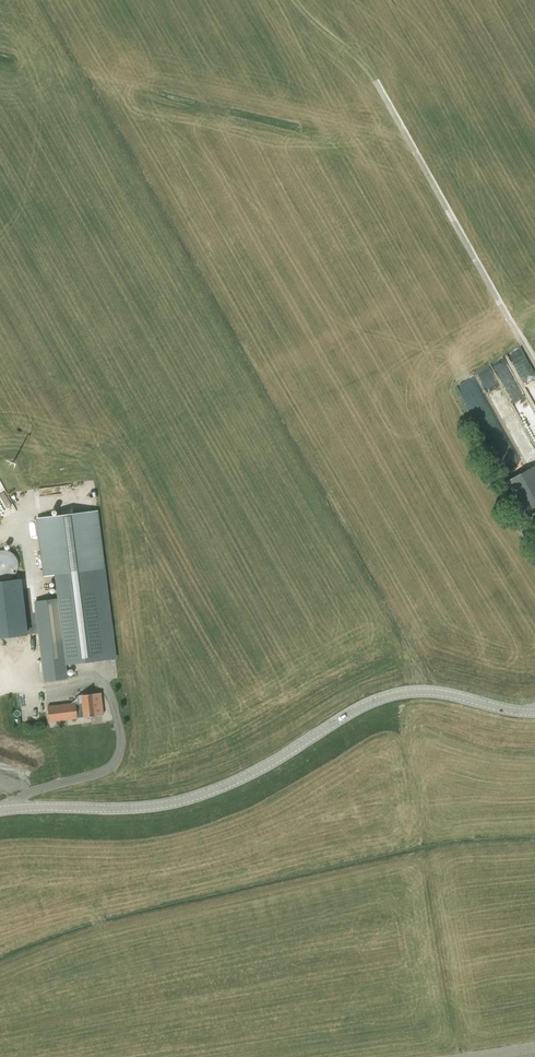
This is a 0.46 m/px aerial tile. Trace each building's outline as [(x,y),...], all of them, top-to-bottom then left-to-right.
[(461,383),(487,440),(501,434),(475,377),(461,383)] [(17,510),(0,475),(0,516),(1,518),(17,510)] [(35,602),(44,681),(67,678),(66,665),(114,659),(96,511),(38,519),(45,576),(56,575),(59,599),(35,602)] [(1,579),(4,580),(6,579),(8,579),(9,579),(10,578),(12,577),(13,576),(14,575),(15,574),(16,573),(17,571),(18,569),(18,567),(18,565),(18,563),(17,560),(16,558),(15,556),(13,554),(12,553),(9,551),(7,551),(4,550),(2,550),(0,551),(0,579),(1,579)] [(1,618),(30,615),(27,581),(0,584),(0,603),(1,618)] [(79,702),(47,706),(49,722),(83,717),(83,716),(96,716),(103,714),(101,693),(88,694),(88,693),(81,694),(82,695),(78,695),(79,702)]
